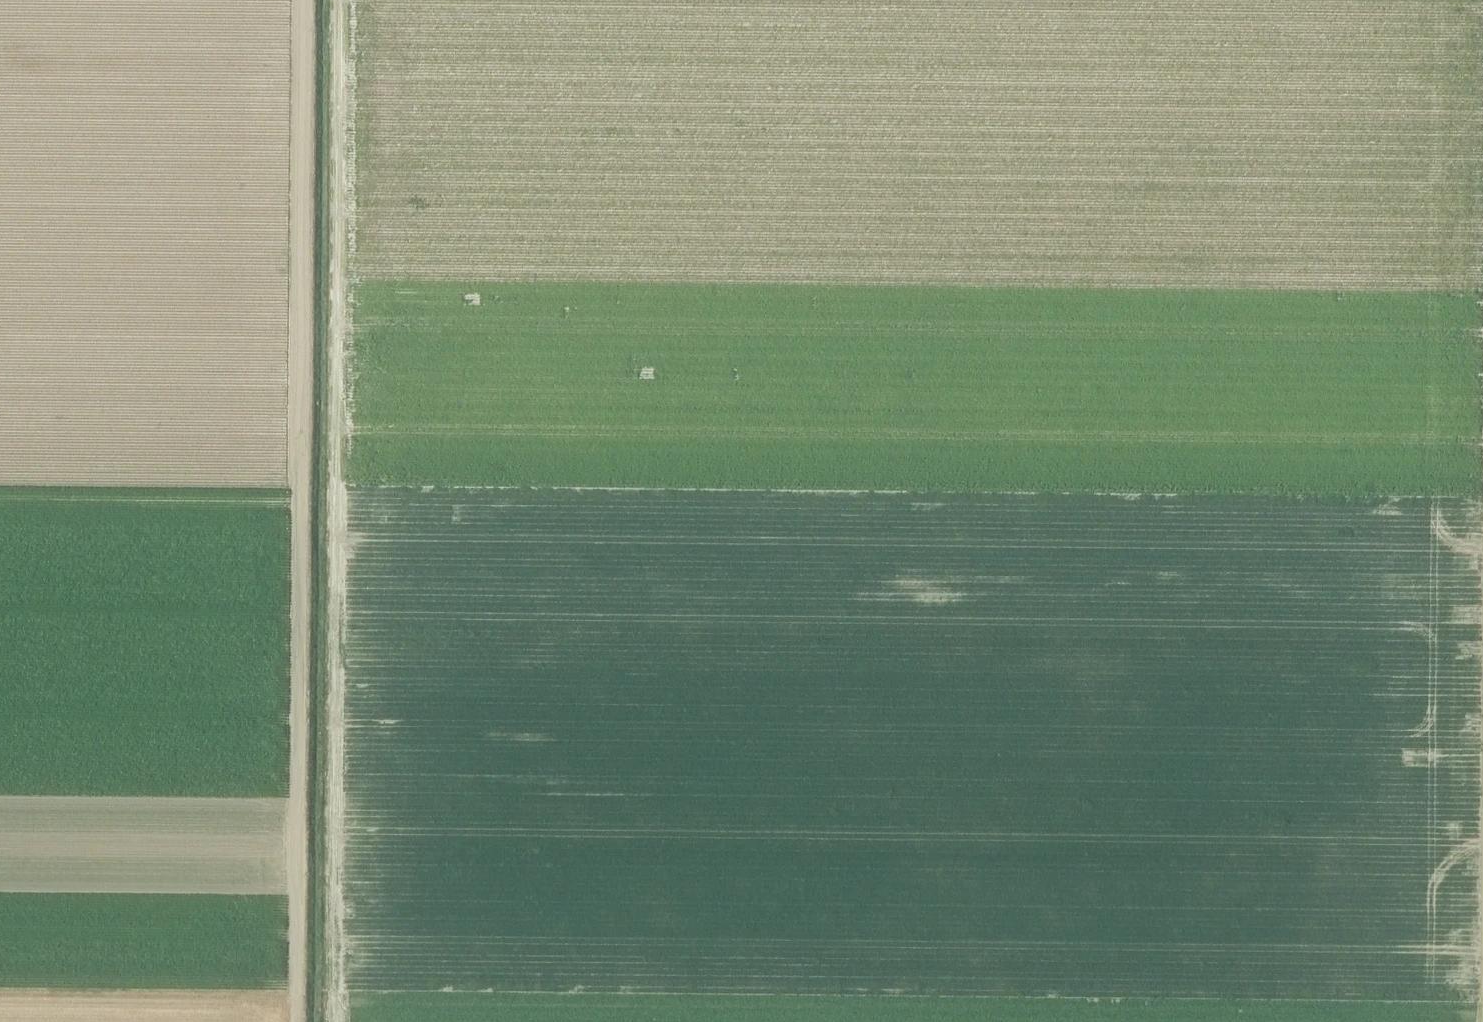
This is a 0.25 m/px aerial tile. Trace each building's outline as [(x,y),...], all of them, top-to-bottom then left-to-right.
[(1472,495),(1453,496),(1453,505),(1473,505),(1472,495)]
